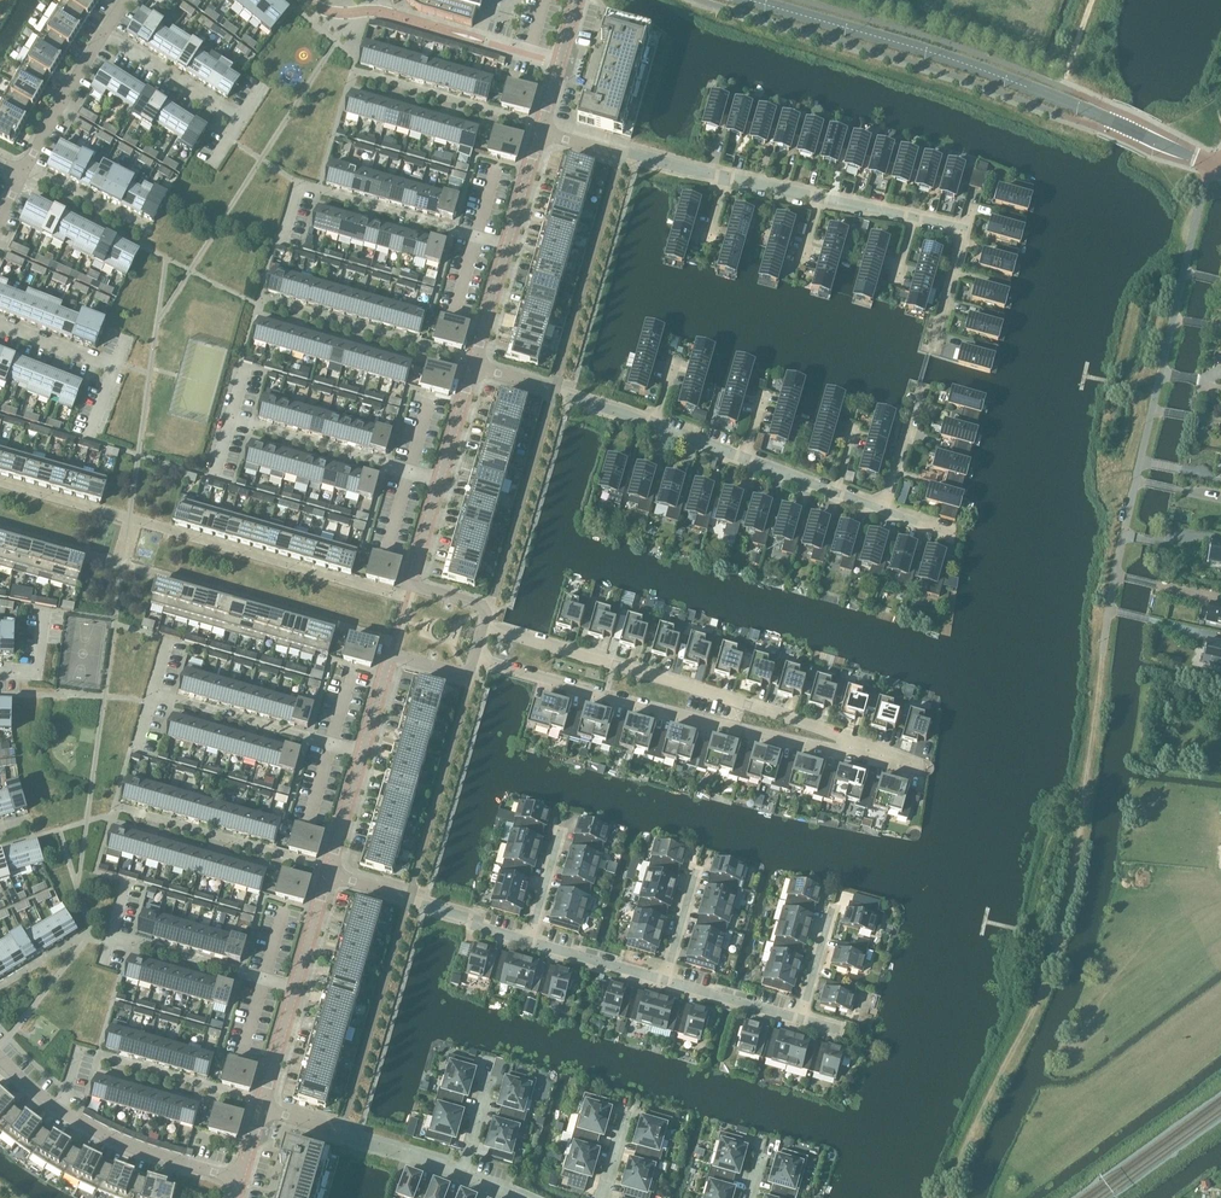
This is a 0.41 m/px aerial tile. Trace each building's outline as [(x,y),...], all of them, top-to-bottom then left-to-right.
[(59,6),(85,23),(95,8),(83,0),(62,0),(59,6)] [(95,8),(101,0),(83,0),(95,8)] [(192,5),(198,9),(201,4),(196,0),(195,0),(192,5)] [(244,11),(253,0),(238,0),(235,4),(244,11)] [(244,11),(252,19),(268,0),(253,0),(244,11)] [(261,26),(279,5),(273,0),(268,0),(252,19),(261,26)] [(408,3),(412,6),(416,9),(420,11),(423,12),(472,27),(480,0),(406,0),(408,3)] [(180,8),(186,13),(189,8),(183,3),(180,8)] [(279,5),(261,26),(271,34),(289,13),(279,5)] [(59,6),(49,21),(76,38),(85,23),(59,6)] [(189,8),(186,13),(192,17),(195,12),(189,8)] [(204,14),(210,18),(214,13),(208,9),(204,14)] [(128,35),(139,41),(154,18),(143,11),(128,35)] [(210,18),(216,23),(220,17),(214,13),(210,18)] [(198,22),(204,26),(208,21),(202,17),(198,22)] [(139,41),(149,48),(163,24),(154,18),(139,41)] [(49,21),(40,36),(67,53),(76,38),(49,21)] [(208,21),(204,26),(210,31),(214,26),(208,21)] [(578,124),(631,139),(634,129),(660,36),(634,29),(608,21),(601,42),(608,44),(595,91),(592,91),(588,104),(584,103),(578,124)] [(223,28),(229,32),(233,27),(227,23),(223,28)] [(164,25),(163,24),(149,48),(158,54),(173,31),(173,30),(169,36),(161,30),(164,25)] [(233,27),(229,32),(235,36),(239,31),(233,27)] [(158,54),(168,60),(183,37),(173,31),(158,54)] [(217,36),(223,40),(227,35),(221,31),(217,36)] [(227,35),(223,40),(229,44),(233,39),(227,35)] [(241,41),(247,45),(251,40),(245,35),(241,41)] [(40,36),(30,52),(57,68),(67,53),(40,36)] [(193,43),(183,37),(168,60),(178,66),(193,43)] [(251,40),(247,45),(254,50),(257,45),(251,40)] [(188,73),(203,49),(193,43),(178,66),(188,73)] [(235,49),(241,53),(245,48),(239,44),(235,49)] [(374,69),(380,48),(366,44),(360,65),(374,69)] [(245,48),(241,53),(248,58),(252,53),(245,48)] [(386,72),(392,51),(380,48),(374,69),(386,72)] [(197,79),(209,61),(200,55),(203,50),(203,49),(188,73),(197,79)] [(399,76),(405,55),(392,51),(386,72),(399,76)] [(30,52),(21,67),(48,83),(57,68),(30,52)] [(207,85),(222,62),(212,55),(209,61),(197,79),(207,85)] [(411,79),(417,58),(405,55),(399,76),(411,79)] [(498,64),(504,66),(506,59),(500,57),(498,64)] [(424,83),(430,62),(417,58),(411,79),(424,83)] [(207,85),(217,91),(232,68),(222,62),(207,85)] [(436,86),(442,66),(430,62),(424,83),(436,86)] [(449,90),(455,69),(442,66),(436,86),(449,90)] [(21,67),(12,83),(40,98),(48,83),(21,67)] [(107,67),(93,90),(103,97),(118,74),(107,67)] [(232,68),(217,91),(228,98),(239,80),(243,75),(232,68)] [(461,94),(467,73),(455,69),(449,90),(461,94)] [(480,76),(467,73),(461,94),(474,97),(480,76)] [(128,80),(118,74),(103,97),(104,97),(107,92),(116,98),(128,80)] [(480,76),(474,97),(487,101),(493,80),(480,76)] [(116,98),(126,104),(138,86),(128,80),(116,98)] [(12,83),(3,98),(31,114),(40,98),(12,83)] [(535,92),(509,85),(505,96),(532,104),(535,92)] [(132,116),(133,116),(147,92),(138,86),(126,104),(136,110),(132,116)] [(133,116),(142,122),(157,99),(147,92),(133,116)] [(346,114),(359,118),(365,97),(352,94),(346,114)] [(715,96),(714,95),(704,127),(706,127),(706,126),(717,129),(716,130),(718,131),(722,116),(732,119),(737,103),(727,100),(727,99),(726,99),(725,100),(715,97),(715,96)] [(502,108),(529,116),(532,104),(505,96),(502,108)] [(359,118),(372,122),(378,101),(365,97),(359,118)] [(0,104),(0,117),(23,129),(31,114),(3,98),(0,104)] [(152,128),(167,105),(157,99),(142,122),(152,128)] [(372,122),(384,125),(390,104),(378,101),(372,122)] [(745,123),(756,126),(761,110),(750,107),(750,106),(749,105),(749,106),(738,103),(738,102),(737,102),(737,103),(732,119),(728,134),(729,134),(730,133),(740,136),(740,137),(741,138),(745,123)] [(384,125),(397,129),(403,108),(390,104),(384,125)] [(177,111),(167,105),(152,128),(153,129),(156,123),(165,129),(177,111)] [(397,129),(409,133),(415,112),(403,108),(397,129)] [(78,115),(95,125),(99,118),(82,109),(78,115)] [(756,126),(752,141),(753,141),(753,140),(764,143),(764,144),(765,144),(769,130),(780,133),(784,116),(774,113),(773,112),(773,113),(762,110),(762,109),(761,109),(761,110),(756,126)] [(187,117),(177,111),(165,129),(175,136),(187,117)] [(428,115),(415,112),(409,133),(422,136),(428,115)] [(422,136),(435,140),(441,119),(428,115),(422,136)] [(803,139),(808,123),(798,120),(798,119),(796,119),(796,120),(786,117),(786,116),(785,116),(784,116),(780,133),(775,147),(777,148),(777,147),(788,150),(787,151),(789,151),(793,137),(803,139)] [(14,145),(23,129),(0,117),(0,138),(14,145)] [(181,147),(196,124),(187,117),(175,136),(184,141),(181,147)] [(93,128),(76,119),(72,125),(89,135),(93,128)] [(453,122),(441,119),(435,140),(447,143),(453,122)] [(466,126),(453,122),(447,143),(460,147),(466,126)] [(808,122),(808,123),(799,154),(800,154),(801,154),(811,157),(811,158),(812,158),(816,143),(827,146),(832,130),(821,127),(821,126),(820,126),(820,127),(809,124),(809,123),(808,122)] [(103,130),(109,133),(112,128),(106,124),(103,130)] [(196,124),(181,147),(192,154),(207,131),(196,124)] [(466,126),(460,147),(458,154),(471,158),(479,130),(466,126)] [(112,128),(109,133),(115,137),(119,131),(112,128)] [(851,153),(854,142),(855,137),(845,134),(845,133),(844,133),(844,134),(833,131),(833,130),(832,129),(832,130),(827,146),(823,161),(824,161),(824,160),(835,163),(835,164),(836,165),(840,150),(851,153)] [(522,139),(495,132),(492,143),(519,151),(522,139)] [(98,138),(104,142),(107,136),(101,133),(98,138)] [(107,136),(104,142),(111,146),(114,140),(107,136)] [(123,141),(129,145),(132,139),(126,136),(123,141)] [(854,142),(851,153),(846,168),(848,168),(848,167),(859,170),(858,171),(860,172),(864,157),(874,160),(877,149),(879,144),(868,141),(869,140),(867,139),(867,140),(856,137),(857,136),(855,136),(855,137),(854,142)] [(132,139),(129,145),(135,148),(139,143),(132,139)] [(492,143),(488,155),(515,163),(519,151),(492,143)] [(877,149),(874,160),(870,174),(871,175),(872,174),(882,177),(882,178),(883,178),(887,164),(898,167),(903,150),(892,147),(891,146),(891,147),(880,144),(880,143),(879,143),(879,144),(877,149)] [(60,174),(73,150),(61,144),(49,169),(60,174)] [(118,150),(124,153),(127,148),(121,144),(118,150)] [(143,153),(149,156),(152,151),(146,147),(143,153)] [(127,148),(124,153),(131,157),(134,151),(127,148)] [(83,155),(73,150),(60,174),(70,180),(83,155)] [(903,150),(898,167),(894,181),(895,182),(895,181),(906,184),(906,185),(907,185),(911,170),(922,173),(926,157),(916,154),(916,153),(915,153),(914,154),(904,151),(904,150),(903,150)] [(152,151),(149,156),(156,160),(159,154),(152,151)] [(70,180),(81,185),(93,160),(83,155),(70,180)] [(138,161),(144,165),(147,159),(141,156),(138,161)] [(926,157),(922,173),(917,188),(919,188),(930,191),(929,191),(931,192),(935,177),(945,180),(946,179),(950,164),(939,161),(940,160),(938,160),(938,161),(927,158),(928,157),(926,156),(926,157)] [(595,166),(562,157),(558,171),(591,180),(595,166)] [(147,159),(144,165),(151,169),(154,163),(147,159)] [(163,164),(169,168),(172,162),(166,159),(163,164)] [(94,160),(93,160),(81,185),(91,190),(104,165),(103,165),(100,171),(91,166),(94,160)] [(172,162),(169,168),(176,171),(179,166),(172,162)] [(977,162),(974,171),(970,187),(981,191),(988,166),(977,162)] [(326,184),(339,188),(345,167),(332,163),(326,184)] [(946,179),(945,180),(941,195),(942,195),(943,194),(953,197),(953,198),(954,199),(958,184),(970,187),(974,171),(963,168),(963,167),(962,167),(962,168),(951,164),(950,163),(950,164),(946,179)] [(456,169),(467,172),(468,167),(458,164),(456,169)] [(114,171),(104,165),(91,190),(102,195),(114,171)] [(158,173),(164,176),(167,171),(161,167),(158,173)] [(339,188),(352,192),(358,171),(345,167),(339,188)] [(102,195),(112,201),(124,176),(114,171),(102,195)] [(167,171),(164,176),(171,180),(174,174),(167,171)] [(352,192),(365,195),(370,174),(358,171),(352,192)] [(558,171),(555,184),(587,194),(591,180),(558,171)] [(454,178),(464,181),(466,176),(455,173),(454,178)] [(365,195),(377,199),(383,178),(370,174),(365,195)] [(112,201),(122,206),(135,181),(124,176),(112,201)] [(396,181),(383,178),(377,199),(390,202),(396,181)] [(423,182),(410,178),(408,185),(402,206),(415,210),(421,189),(423,182)] [(122,206),(132,211),(142,192),(132,187),(135,181),(122,206)] [(408,185),(396,181),(390,202),(402,206),(408,185)] [(1031,199),(1030,198),(1033,187),(1017,183),(1014,194),(999,190),(999,191),(1000,191),(997,202),(996,202),(996,203),(1027,212),(1028,210),(1027,210),(1030,200),(1031,200),(1031,199)] [(555,184),(551,197),(584,207),(587,194),(555,184)] [(132,211),(143,216),(155,192),(155,191),(145,186),(142,192),(132,211)] [(415,210),(427,213),(433,192),(421,189),(415,210)] [(155,192),(143,216),(154,222),(167,197),(155,192)] [(427,213),(440,217),(446,196),(433,192),(427,213)] [(446,196),(440,217),(453,220),(459,200),(446,196)] [(584,207),(551,197),(547,211),(580,220),(584,207)] [(685,198),(676,228),(690,232),(699,202),(685,198)] [(45,204),(33,199),(21,223),(32,229),(45,204)] [(55,210),(45,204),(32,229),(43,234),(55,210)] [(313,230),(326,233),(332,212),(319,209),(313,230)] [(752,213),(737,209),(729,239),(743,243),(752,213)] [(43,234),(53,240),(65,215),(55,210),(43,234)] [(547,211),(543,224),(576,233),(580,220),(547,211)] [(326,233),(339,237),(345,216),(332,212),(326,233)] [(53,240),(63,245),(76,220),(65,215),(53,240)] [(988,235),(1020,244),(1020,243),(1019,242),(1022,232),(1023,232),(1024,231),(1023,230),(1026,219),(1010,215),(1007,226),(992,222),(992,223),(989,234),(988,234),(988,235)] [(339,237),(352,240),(358,220),(345,216),(339,237)] [(779,218),(770,248),(785,252),(793,222),(779,218)] [(73,250),(74,250),(86,225),(76,220),(63,245),(64,245),(67,240),(76,244),(73,250)] [(352,240),(364,244),(370,223),(358,220),(352,240)] [(364,244),(377,248),(383,227),(370,223),(364,244)] [(543,224),(540,237),(572,246),(576,233),(543,224)] [(96,231),(86,225),(74,250),(84,255),(96,231)] [(377,248),(389,251),(395,230),(383,227),(377,248)] [(690,232),(676,228),(667,258),(682,262),(690,232)] [(823,259),(837,263),(846,233),(831,229),(823,259)] [(389,251),(402,255),(408,234),(395,230),(389,251)] [(107,236),(96,231),(84,255),(94,261),(107,236)] [(402,255),(414,258),(420,237),(408,234),(402,255)] [(117,241),(107,236),(94,261),(105,266),(117,241)] [(433,241),(420,237),(414,258),(427,262),(433,241)] [(540,237),(536,250),(568,260),(572,246),(540,237)] [(873,237),(864,267),(879,272),(888,241),(873,237)] [(743,243),(729,239),(720,269),(735,273),(743,243)] [(127,246),(117,241),(105,266),(115,271),(127,246)] [(427,262),(440,266),(446,245),(433,241),(427,262)] [(22,256),(25,249),(12,243),(9,250),(22,256)] [(127,246),(115,271),(126,277),(139,252),(127,246)] [(999,258),(984,254),(984,255),(985,255),(982,266),(981,266),(980,267),(1012,276),(1012,275),(1011,274),(1014,264),(1015,264),(1016,263),(1015,263),(1018,251),(1002,247),(999,258)] [(785,252),(770,248),(762,278),(776,282),(785,252)] [(926,248),(917,278),(932,283),(940,252),(926,248)] [(30,251),(25,249),(22,256),(27,258),(30,251)] [(536,250),(532,264),(565,273),(568,260),(536,250)] [(17,266),(21,259),(7,253),(4,260),(5,261),(17,266)] [(44,259),(38,256),(35,262),(42,265),(44,259)] [(25,261),(21,259),(17,266),(22,268),(25,261)] [(51,262),(44,259),(42,265),(49,268),(51,262)] [(837,263),(823,259),(814,289),(829,293),(837,263)] [(528,277),(561,286),(565,273),(532,264),(528,277)] [(40,268),(34,265),(31,271),(38,274),(40,268)] [(66,268),(59,265),(56,271),(63,274),(66,268)] [(879,272),(864,267),(856,297),(870,302),(879,272)] [(47,271),(40,268),(38,274),(45,277),(47,271)] [(72,271),(66,268),(63,274),(70,277),(72,271)] [(281,296),(287,275),(274,271),(268,292),(281,296)] [(61,277),(55,274),(52,280),(59,283),(61,277)] [(281,296),(294,299),(300,278),(287,275),(281,296)] [(88,278),(82,276),(79,281),(85,284),(88,278)] [(934,276),(932,283),(940,285),(942,278),(934,276)] [(68,280),(61,277),(59,283),(66,286),(68,280)] [(528,277),(524,290),(557,299),(561,286),(528,277)] [(93,281),(88,278),(85,284),(91,287),(93,281)] [(312,282),(300,278),(294,299),(306,303),(312,282)] [(932,283),(917,278),(909,308),(923,312),(932,283)] [(423,284),(434,287),(435,282),(425,279),(423,284)] [(974,298),(973,298),(973,299),(1004,308),(1005,307),(1004,306),(1007,296),(1008,296),(1008,295),(1007,295),(1011,283),(994,279),(991,290),(976,286),(976,287),(977,287),(974,298)] [(306,303),(319,306),(325,285),(312,282),(306,303)] [(932,283),(930,289),(938,291),(940,285),(932,283)] [(108,287),(101,284),(98,290),(105,293),(108,287)] [(8,315),(16,295),(6,291),(8,285),(7,285),(0,304),(0,311),(8,315)] [(84,287),(78,285),(75,290),(81,293),(84,287)] [(331,310),(337,289),(325,285),(319,306),(331,310)] [(89,290),(84,287),(81,293),(87,296),(89,290)] [(114,290),(108,287),(105,293),(112,296),(114,290)] [(421,293),(431,296),(433,291),(423,288),(421,293)] [(344,314),(350,293),(337,289),(331,310),(344,314)] [(524,290),(521,303),(553,313),(557,299),(524,290)] [(26,299),(16,295),(8,315),(19,319),(29,293),(26,299)] [(40,297),(29,293),(19,319),(30,323),(40,297)] [(104,296),(97,293),(94,299),(101,302),(104,296)] [(363,296),(350,293),(344,314),(357,317),(363,296)] [(110,299),(104,296),(101,302),(108,305),(110,299)] [(357,317),(369,321),(375,300),(363,296),(357,317)] [(41,327),(51,301),(40,297),(30,323),(41,327)] [(375,300),(369,321),(382,324),(388,303),(375,300)] [(52,331),(61,306),(51,301),(41,327),(52,331)] [(400,307),(388,303),(382,324),(394,328),(400,307)] [(553,313),(521,303),(517,316),(550,326),(553,313)] [(62,306),(61,306),(52,331),(62,335),(70,315),(60,311),(62,306)] [(413,310),(400,307),(394,328),(407,331),(413,310)] [(407,331),(420,335),(426,314),(413,310),(407,331)] [(966,331),(998,340),(998,339),(997,339),(1000,328),(1001,328),(1002,327),(1001,327),(1004,316),(988,311),(985,322),(970,318),(970,319),(971,320),(968,330),(967,330),(966,331)] [(84,344),(92,324),(94,318),(83,314),(81,320),(73,340),(84,344)] [(73,340),(81,320),(70,315),(62,335),(73,340)] [(550,326),(517,316),(513,330),(546,339),(550,326)] [(84,344),(96,348),(106,323),(94,318),(92,324),(84,344)] [(441,319),(438,331),(465,339),(468,327),(441,319)] [(267,345),(273,325),(260,321),(254,342),(267,345)] [(286,328),(273,325),(267,345),(280,349),(286,328)] [(639,356),(654,361),(662,330),(648,326),(639,356)] [(280,349),(292,353),(298,332),(286,328),(280,349)] [(513,330),(509,343),(542,352),(546,339),(513,330)] [(465,339),(438,331),(435,343),(461,351),(465,339)] [(305,356),(311,335),(298,332),(292,353),(305,356)] [(317,360),(323,339),(311,335),(305,356),(317,360)] [(330,363),(336,342),(323,339),(317,360),(330,363)] [(342,367),(348,346),(336,342),(330,363),(342,367)] [(542,352),(509,343),(505,357),(538,366),(542,352)] [(959,363),(990,372),(990,371),(993,360),(994,360),(994,359),(993,359),(996,348),(980,343),(977,354),(962,350),(962,351),(963,352),(960,362),(959,362),(959,363)] [(698,345),(690,375),(704,379),(713,349),(698,345)] [(355,371),(361,350),(348,346),(342,367),(355,371)] [(373,353),(361,350),(355,371),(367,374),(373,353)] [(367,374),(380,378),(386,357),(373,353),(367,374)] [(0,368),(0,382),(6,385),(16,359),(5,355),(0,368)] [(654,361),(639,356),(630,386),(645,391),(654,361)] [(380,378),(392,381),(398,360),(386,357),(380,378)] [(9,379),(19,383),(27,363),(16,359),(6,385),(9,379)] [(398,360),(392,381),(406,385),(412,364),(398,360)] [(753,364),(738,360),(729,390),(744,394),(753,364)] [(27,363),(19,383),(29,387),(27,393),(28,393),(38,367),(27,363)] [(428,365),(425,377),(452,385),(455,373),(428,365)] [(28,393),(38,397),(48,371),(38,367),(28,393)] [(38,397),(49,401),(59,376),(48,371),(38,397)] [(704,379),(690,375),(681,405),(696,409),(704,379)] [(60,405),(60,406),(70,380),(59,376),(49,401),(50,402),(52,396),(62,400),(60,405)] [(452,385),(425,377),(422,389),(448,397),(452,385)] [(789,378),(780,408),(795,412),(803,382),(789,378)] [(70,380),(60,406),(72,410),(82,384),(70,380)] [(721,420),(735,424),(744,394),(729,390),(721,420)] [(259,419),(272,422),(278,401),(280,395),(267,391),(259,419)] [(496,391),(491,405),(524,414),(528,400),(496,391)] [(949,404),(949,405),(964,409),(960,420),(977,425),(980,414),(981,414),(981,413),(980,413),(983,402),(984,402),(984,401),(953,392),(952,393),(953,393),(950,404),(949,404)] [(828,393),(820,423),(834,427),(843,397),(828,393)] [(389,404),(400,407),(401,402),(391,399),(389,404)] [(272,422),(285,426),(291,405),(278,401),(272,422)] [(285,426),(297,430),(303,409),(291,405),(285,426)] [(491,405),(488,418),(520,428),(524,414),(491,405)] [(2,412),(16,417),(18,411),(4,406),(2,412)] [(387,412),(397,415),(399,410),(388,407),(387,412)] [(795,412),(780,408),(771,438),(786,443),(795,412)] [(297,430),(310,433),(316,412),(303,409),(297,430)] [(870,442),(885,446),(893,416),(879,411),(870,442)] [(310,433),(323,437),(328,416),(316,412),(310,433)] [(33,415),(26,413),(24,419),(31,421),(33,415)] [(40,417),(33,415),(31,421),(38,423),(40,417)] [(328,416),(323,437),(335,440),(341,419),(328,416)] [(3,423),(13,426),(15,420),(5,417),(3,423)] [(488,418),(484,431),(517,441),(520,428),(488,418)] [(354,423),(341,419),(335,440),(348,444),(354,423)] [(15,420),(13,426),(24,430),(26,423),(15,420)] [(46,426),(60,430),(62,424),(48,420),(46,426)] [(360,447),(366,426),(354,423),(348,444),(360,447)] [(834,427),(820,423),(811,453),(826,457),(834,427)] [(943,436),(942,436),(941,437),(956,441),(953,452),(969,457),(972,446),(973,446),(973,445),(972,445),(975,434),(976,434),(977,433),(945,424),(945,425),(946,425),(943,436)] [(28,431),(39,434),(40,428),(30,425),(28,431)] [(379,430),(366,426),(360,447),(373,451),(379,430)] [(40,428),(39,434),(49,437),(51,431),(40,428)] [(379,430),(373,451),(386,455),(392,434),(379,430)] [(484,431),(480,445),(513,454),(517,441),(484,431)] [(53,439),(64,442),(66,436),(55,432),(53,439)] [(66,436),(64,442),(74,445),(76,439),(66,436)] [(79,446),(89,449),(91,443),(80,440),(79,446)] [(885,446),(870,442),(862,472),(876,476),(885,446)] [(91,443),(89,449),(99,452),(101,446),(91,443)] [(259,468),(265,447),(252,443),(246,464),(245,470),(258,474),(260,468),(259,468)] [(513,454),(480,445),(476,458),(509,467),(513,454)] [(0,474),(0,476),(9,478),(12,479),(21,450),(20,449),(8,446),(6,451),(0,474)] [(272,471),(278,450),(265,447),(259,468),(272,471)] [(107,455),(117,458),(119,452),(109,449),(107,455)] [(33,453),(21,450),(12,479),(21,482),(22,479),(25,480),(24,482),(25,483),(33,453)] [(278,450),(272,471),(270,477),(283,481),(285,475),(290,454),(278,450)] [(34,454),(33,453),(25,483),(34,485),(35,483),(38,484),(37,486),(44,462),(32,459),(34,454)] [(303,458),(290,454),(285,475),(297,479),(303,458)] [(934,468),(934,469),(949,473),(945,484),(962,489),(965,478),(966,478),(966,477),(965,477),(968,466),(969,466),(969,465),(938,456),(937,457),(938,457),(935,468),(934,468)] [(316,461),(303,458),(297,479),(310,482),(316,461)] [(509,467),(476,458),(473,471),(505,481),(509,467)] [(608,503),(620,506),(630,472),(623,470),(625,463),(610,459),(601,489),(611,492),(608,503)] [(310,482),(322,486),(328,465),(316,461),(310,482)] [(49,490),(50,490),(57,466),(44,462),(37,486),(47,489),(47,486),(50,487),(49,490)] [(68,469),(57,466),(50,490),(59,492),(60,490),(63,491),(62,493),(71,464),(70,464),(68,469)] [(74,497),(75,497),(83,468),(71,464),(62,493),(72,496),(72,494),(75,494),(74,497)] [(322,486),(335,489),(341,468),(328,465),(322,486)] [(630,497),(640,500),(637,511),(649,515),(659,480),(652,478),(654,472),(639,467),(630,497)] [(84,469),(83,468),(75,497),(84,500),(85,497),(88,498),(87,500),(88,501),(96,471),(95,471),(94,476),(83,473),(84,469)] [(335,489),(347,493),(353,472),(341,468),(335,489)] [(96,471),(88,501),(97,503),(97,501),(101,502),(109,475),(96,471)] [(473,471),(469,484),(501,494),(505,481),(473,471)] [(347,493),(360,496),(366,475),(353,472),(347,493)] [(186,474),(185,480),(195,483),(196,477),(186,474)] [(366,475),(360,496),(373,500),(379,479),(366,475)] [(666,519),(678,523),(688,488),(681,486),(683,480),(668,476),(659,506),(669,508),(666,519)] [(202,478),(201,485),(202,485),(213,488),(214,482),(207,480),(204,479),(202,478)] [(213,488),(223,491),(225,485),(214,482),(213,488)] [(469,484),(465,498),(498,507),(501,494),(469,484)] [(695,528),(707,531),(717,496),(710,494),(712,488),(697,484),(688,514),(698,517),(695,528)] [(227,492),(238,495),(239,489),(229,486),(227,492)] [(963,497),(959,496),(931,488),(931,490),(932,490),(929,500),(928,500),(927,501),(942,506),(939,517),(955,521),(958,510),(959,511),(959,509),(958,509),(961,498),(962,499),(963,497)] [(239,489),(238,495),(248,498),(250,492),(239,489)] [(727,525),(724,536),(736,540),(746,505),(739,503),(741,496),(726,492),(717,522),(727,525)] [(252,499),(263,502),(265,496),(254,493),(252,499)] [(178,527),(187,529),(196,500),(183,496),(175,523),(179,524),(178,527)] [(265,496),(263,502),(273,505),(275,499),(265,496)] [(465,498),(461,511),(494,520),(498,507),(465,498)] [(188,529),(191,530),(200,533),(207,509),(208,503),(197,500),(196,500),(187,529),(188,529)] [(278,507),(288,510),(290,503),(280,500),(278,507)] [(753,544),(765,548),(775,513),(768,511),(770,505),(755,500),(746,530),(756,533),(753,544)] [(212,536),(221,507),(220,507),(208,503),(207,509),(200,533),(203,534),(212,536)] [(290,503),(288,510),(298,512),(300,506),(290,503)] [(233,510),(221,507),(212,536),(213,536),(214,534),(216,535),(216,537),(225,540),(233,510)] [(303,514),(313,517),(315,511),(305,508),(303,514)] [(782,553),(794,556),(804,521),(797,519),(799,513),(784,509),(775,539),(785,542),(782,553)] [(234,511),(233,510),(225,540),(226,538),(229,538),(228,541),(237,543),(244,519),(233,516),(234,511)] [(315,511),(313,517),(323,520),(325,513),(315,511)] [(461,511),(457,524),(490,533),(494,520),(461,511)] [(356,519),(367,522),(368,516),(358,513),(356,519)] [(328,521),(338,524),(340,518),(330,515),(328,521)] [(814,550),(811,561),(823,564),(833,530),(826,528),(828,521),(813,517),(804,547),(814,550)] [(340,518),(338,524),(349,527),(350,521),(340,518)] [(241,544),(250,547),(257,523),(244,519),(237,543),(238,544),(239,541),(241,542),(241,544)] [(354,528),(364,531),(366,525),(355,522),(354,528)] [(253,548),(262,551),(269,527),(257,523),(250,547),(251,547),(251,545),(254,545),(253,548)] [(457,524),(454,537),(486,547),(490,533),(457,524)] [(840,569),(852,573),(862,538),(855,536),(857,530),(842,525),(833,555),(843,558),(840,569)] [(266,552),(275,554),(282,530),(269,527),(262,551),(263,551),(264,548),(267,549),(266,552)] [(279,555),(288,558),(294,534),(282,530),(275,554),(276,554),(277,552),(279,553),(279,555)] [(291,559),(300,561),(307,537),(294,534),(288,558),(289,556),(292,556),(291,559)] [(862,564),(872,566),(869,578),(881,581),(891,546),(884,544),(886,538),(871,534),(862,564)] [(9,538),(8,538),(7,541),(5,540),(5,537),(0,536),(0,568),(9,538)] [(304,562),(313,565),(320,541),(307,537),(300,561),(301,562),(302,559),(304,560),(304,562)] [(454,537),(450,551),(483,560),(486,547),(454,537)] [(13,571),(21,542),(20,544),(18,544),(18,541),(9,538),(0,568),(13,571)] [(316,566),(325,569),(332,544),(320,541),(313,565),(314,563),(317,563),(316,566)] [(25,575),(26,575),(34,546),(33,545),(31,545),(21,542),(13,571),(14,572),(25,575)] [(898,586),(910,589),(920,554),(913,553),(915,546),(900,542),(891,572),(901,575),(898,586)] [(1209,563),(1210,564),(1210,562),(1220,564),(1220,545),(1213,543),(1214,542),(1213,542),(1209,563)] [(332,544),(325,569),(326,569),(327,566),(329,567),(329,570),(338,572),(345,548),(332,544)] [(34,546),(26,575),(38,579),(47,549),(46,549),(45,551),(43,551),(43,548),(34,546)] [(345,548),(338,572),(339,570),(342,571),(341,573),(350,576),(350,575),(351,575),(358,552),(345,548)] [(59,553),(56,552),(47,549),(38,579),(39,579),(50,582),(51,582),(59,553)] [(927,594),(939,598),(949,563),(942,561),(944,555),(929,550),(920,580),(930,583),(927,594)] [(450,551),(446,564),(479,573),(483,560),(450,551)] [(51,582),(63,586),(72,556),(71,556),(70,559),(68,558),(68,555),(59,553),(51,582)] [(72,556),(63,586),(76,589),(84,562),(80,561),(81,559),(72,556)] [(401,563),(374,556),(370,568),(397,575),(401,563)] [(479,573),(446,564),(442,578),(475,587),(479,573)] [(367,579),(394,587),(397,575),(370,568),(367,579)] [(162,614),(163,614),(172,585),(162,582),(161,585),(158,583),(151,605),(164,609),(162,614)] [(163,614),(176,618),(184,588),(175,586),(174,588),(171,587),(172,585),(163,614)] [(184,589),(184,588),(176,618),(188,622),(197,592),(187,589),(186,592),(184,591),(184,589)] [(201,625),(209,596),(200,593),(199,595),(196,595),(197,592),(188,622),(201,625)] [(10,599),(21,601),(22,595),(11,593),(10,599)] [(22,595),(21,601),(31,603),(32,597),(22,595)] [(209,596),(201,625),(213,629),(222,599),(212,596),(212,599),(209,598),(210,596),(209,596)] [(565,597),(556,627),(571,631),(573,625),(579,627),(579,628),(580,628),(585,612),(584,612),(588,600),(575,597),(574,600),(565,597)] [(35,604),(46,606),(47,600),(37,598),(35,604)] [(213,629),(226,632),(234,603),(225,600),(224,603),(221,602),(222,599),(213,629)] [(46,606),(57,608),(58,602),(47,600),(46,606)] [(1212,602),(1207,623),(1220,626),(1220,604),(1212,602)] [(64,603),(63,609),(73,611),(74,605),(64,603)] [(234,603),(226,632),(238,636),(247,606),(237,604),(237,606),(234,605),(235,603),(234,603)] [(247,606),(238,636),(251,639),(259,610),(250,607),(249,610),(247,609),(247,607),(247,606)] [(606,609),(596,606),(588,636),(603,640),(604,635),(611,637),(612,638),(617,621),(616,621),(619,609),(607,606),(606,609)] [(251,639),(263,643),(272,614),(263,611),(262,613),(259,613),(260,610),(259,610),(251,639)] [(272,614),(263,643),(264,643),(266,638),(277,641),(275,646),(276,647),(284,617),(275,615),(274,617),(272,616),(272,614)] [(638,618),(628,616),(620,645),(634,649),(636,644),(643,646),(644,647),(648,630),(651,618),(639,615),(638,618)] [(288,650),(297,621),(288,618),(287,621),(284,620),(285,617),(284,617),(276,647),(288,650)] [(142,627),(153,630),(154,623),(144,620),(142,627)] [(298,621),(297,621),(288,650),(289,650),(300,654),(301,654),(309,624),(300,622),(298,621)] [(309,624),(301,654),(313,657),(322,628),(313,625),(312,628),(309,627),(310,625),(309,624)] [(670,628),(660,625),(652,655),(666,659),(668,653),(675,655),(674,656),(675,656),(680,639),(683,628),(671,624),(670,628)] [(2,628),(2,655),(14,656),(15,628),(2,628)] [(160,634),(170,637),(172,631),(162,628),(160,634)] [(322,628),(313,657),(314,658),(316,652),(328,656),(335,633),(334,632),(334,631),(325,629),(325,631),(322,631),(323,628),(322,628)] [(172,631),(170,637),(180,640),(182,634),(172,631)] [(701,637),(692,635),(683,664),(698,668),(699,663),(706,665),(707,666),(712,649),(711,649),(714,637),(702,634),(701,637)] [(185,641),(195,644),(197,638),(187,635),(185,641)] [(351,637),(347,649),(374,657),(377,645),(351,637)] [(195,644),(205,647),(207,641),(197,638),(195,644)] [(1203,663),(1210,665),(1220,668),(1220,644),(1209,641),(1208,641),(1206,651),(1204,650),(1204,653),(1205,653),(1203,663)] [(210,648),(220,651),(222,645),(212,642),(210,648)] [(734,644),(733,647),(723,644),(715,674),(729,678),(731,673),(738,674),(738,675),(743,659),(746,647),(734,644)] [(222,645),(220,651),(230,654),(232,648),(222,645)] [(235,656),(246,659),(247,652),(237,649),(235,656)] [(374,657),(347,649),(344,661),(371,668),(374,657)] [(246,659),(256,662),(258,655),(247,652),(246,659)] [(775,669),(774,669),(777,657),(765,654),(764,657),(755,655),(746,684),(761,689),(762,683),(769,685),(770,686),(775,669)] [(260,663),(271,666),(272,660),(262,657),(260,663)] [(271,666),(281,669),(283,663),(272,660),(271,666)] [(194,696),(200,675),(202,668),(189,664),(181,692),(194,696)] [(285,670),(296,673),(297,667),(287,664),(285,670)] [(806,680),(806,679),(809,668),(797,665),(796,668),(786,665),(777,695),(792,699),(794,693),(801,695),(801,696),(806,680)] [(297,667),(296,673),(306,676),(308,670),(297,667)] [(335,676),(341,678),(343,671),(337,670),(335,676)] [(311,677),(321,680),(323,674),(313,671),(311,677)] [(213,679),(200,675),(194,696),(207,700),(213,679)] [(837,690),(840,679),(828,675),(827,679),(817,676),(809,706),(823,710),(825,704),(832,706),(832,707),(833,707),(837,690)] [(413,678),(409,692),(442,702),(446,687),(413,678)] [(225,682),(213,679),(207,700),(219,703),(225,682)] [(219,703),(232,707),(238,686),(225,682),(219,703)] [(250,690),(238,686),(232,707),(244,710),(250,690)] [(840,717),(855,721),(856,715),(863,717),(863,718),(864,718),(868,702),(871,690),(859,687),(858,690),(848,687),(840,717)] [(244,710),(257,714),(263,693),(250,690),(244,710)] [(409,692),(406,705),(438,715),(442,702),(409,692)] [(269,718),(275,697),(263,693),(257,714),(269,718)] [(269,718),(282,721),(288,700),(275,697),(269,718)] [(527,725),(549,731),(558,699),(557,699),(557,701),(548,699),(544,698),(544,697),(543,697),(541,703),(534,701),(527,725)] [(899,713),(902,702),(890,698),(889,702),(880,699),(871,728),(886,733),(887,727),(894,729),(894,730),(895,730),(900,713),(899,713)] [(560,735),(569,738),(577,712),(570,710),(572,703),(558,699),(549,731),(550,731),(550,729),(561,732),(560,735)] [(282,721),(294,725),(300,704),(288,700),(282,721)] [(0,706),(0,732),(12,732),(13,704),(0,704),(0,706)] [(300,704),(294,725),(308,729),(314,708),(300,704)] [(406,705),(402,719),(434,728),(438,715),(406,705)] [(599,711),(586,707),(584,713),(577,712),(569,738),(580,741),(580,738),(591,741),(600,709),(599,711)] [(602,746),(612,748),(619,722),(613,720),(614,713),(600,709),(591,741),(592,742),(593,739),(603,742),(602,746)] [(911,711),(902,740),(917,744),(918,739),(925,741),(926,742),(931,725),(930,725),(933,713),(921,710),(920,713),(911,711)] [(168,738),(181,741),(187,721),(174,717),(168,738)] [(623,749),(633,752),(643,720),(642,719),(641,722),(633,719),(628,718),(629,717),(628,717),(626,724),(619,722),(612,748),(622,751),(623,749)] [(402,719),(398,732),(431,741),(434,728),(402,719)] [(644,756),(654,759),(662,732),(655,730),(657,724),(643,720),(633,752),(634,752),(635,750),(645,752),(644,756)] [(181,741),(194,745),(200,724),(187,721),(181,741)] [(1170,721),(1168,732),(1178,734),(1180,723),(1170,721)] [(212,728),(200,724),(194,745),(206,749),(212,728)] [(665,759),(676,762),(685,730),(684,730),(684,732),(671,728),(671,727),(670,727),(668,734),(662,732),(654,759),(664,762),(665,759)] [(206,749),(219,752),(225,731),(212,728),(206,749)] [(686,766),(696,769),(704,742),(697,740),(699,734),(685,730),(676,762),(677,760),(687,763),(686,766)] [(237,735),(225,731),(219,752),(231,756),(237,735)] [(398,732),(394,745),(427,754),(431,741),(398,732)] [(237,735),(231,756),(244,759),(250,738),(237,735)] [(262,742),(250,738),(244,759),(256,763),(262,742)] [(707,769),(718,772),(727,740),(726,742),(713,738),(712,738),(711,744),(704,742),(696,769),(706,772),(707,769)] [(729,776),(738,779),(746,752),(739,750),(741,744),(727,740),(718,772),(719,772),(719,770),(730,773),(729,776)] [(275,746),(262,742),(256,763),(269,766),(275,746)] [(394,745),(390,758),(423,768),(427,754),(394,745)] [(287,749),(275,746),(269,766),(281,770),(287,749)] [(749,779),(760,782),(769,750),(768,752),(755,749),(755,748),(753,754),(746,752),(738,779),(749,782),(749,779)] [(301,753),(287,749),(281,770),(295,774),(301,753)] [(771,786),(781,789),(788,762),(782,761),(783,754),(769,750),(760,782),(761,782),(762,780),(772,783),(771,786)] [(390,758),(387,772),(419,781),(423,768),(390,758)] [(792,789),(802,792),(812,760),(811,760),(810,763),(798,759),(798,758),(797,758),(795,764),(788,762),(781,789),(791,792),(792,789)] [(813,797),(823,799),(831,773),(824,771),(826,764),(812,760),(802,792),(803,793),(804,790),(814,793),(813,797)] [(834,799),(845,803),(854,771),(853,770),(853,773),(840,769),(840,768),(839,768),(837,775),(831,773),(823,799),(833,802),(834,799)] [(856,807),(865,810),(873,783),(866,781),(868,775),(854,771),(845,803),(846,803),(846,801),(856,803),(856,807)] [(387,772),(383,785),(416,794),(419,781),(387,772)] [(876,810),(887,813),(896,781),(895,783),(882,779),(882,778),(881,778),(880,785),(873,783),(865,810),(875,812),(876,810)] [(123,800),(136,804),(142,783),(129,779),(123,800)] [(896,781),(887,813),(888,813),(888,811),(899,814),(898,817),(908,820),(916,793),(908,791),(910,785),(896,781)] [(155,786),(142,783),(136,804),(149,807),(155,786)] [(20,784),(7,788),(15,814),(27,811),(20,784)] [(383,785),(379,798),(412,807),(416,794),(383,785)] [(149,807),(161,811),(167,790),(155,786),(149,807)] [(278,792),(289,795),(290,790),(280,787),(278,792)] [(0,796),(0,804),(4,818),(15,814),(7,788),(8,794),(0,796)] [(161,811),(174,815),(180,794),(167,790),(161,811)] [(186,818),(192,797),(180,794),(174,815),(186,818)] [(276,801),(286,804),(288,799),(277,796),(276,801)] [(186,818),(199,822),(205,801),(192,797),(186,818)] [(379,798),(375,811),(408,821),(412,807),(379,798)] [(205,801),(199,822),(211,825),(217,804),(205,801)] [(521,803),(515,825),(544,833),(550,812),(521,803)] [(230,808),(217,804),(211,825),(224,829),(230,808)] [(242,812),(230,808),(224,829),(236,832),(242,812)] [(375,811),(371,824),(404,834),(408,821),(375,811)] [(255,815),(242,812),(236,832),(249,836),(255,815)] [(249,836),(261,840),(267,819),(255,815),(249,836)] [(267,819),(261,840),(275,843),(281,823),(267,819)] [(609,828),(580,820),(574,842),(603,850),(609,828)] [(371,824),(368,838),(400,847),(404,834),(371,824)] [(515,825),(509,846),(538,854),(544,833),(515,825)] [(296,828),(293,839),(319,847),(323,835),(296,828)] [(108,850),(122,854),(128,833),(114,829),(108,850)] [(122,854),(134,857),(140,836),(128,833),(122,854)] [(134,857),(147,861),(153,840),(140,836),(134,857)] [(368,838),(364,851),(397,860),(400,847),(368,838)] [(319,847),(293,839),(289,851),(316,859),(319,847)] [(147,861),(159,864),(165,843),(153,840),(147,861)] [(603,850),(574,842),(568,863),(597,871),(603,850)] [(657,842),(650,864),(679,872),(685,850),(657,842)] [(43,864),(37,843),(25,847),(31,867),(43,864)] [(159,864),(172,868),(178,847),(165,843),(159,864)] [(538,854),(509,846),(503,867),(532,875),(538,854)] [(14,850),(20,871),(31,867),(25,847),(14,850)] [(172,868),(184,872),(190,851),(178,847),(172,868)] [(20,871),(14,850),(2,853),(9,874),(20,871)] [(184,872),(197,875),(203,854),(190,851),(184,872)] [(397,860),(364,851),(360,865),(393,874),(397,860)] [(10,880),(9,874),(2,853),(0,854),(0,883),(10,880)] [(197,875),(210,879),(215,858),(203,854),(197,875)] [(210,879),(222,882),(228,861),(215,858),(210,879)] [(716,859),(710,880),(738,889),(745,867),(716,859)] [(222,882),(235,886),(241,865),(228,861),(222,882)] [(568,863),(562,883),(591,892),(597,871),(568,863)] [(650,864),(644,885),(673,893),(679,872),(650,864)] [(235,886),(247,889),(253,869),(241,865),(235,886)] [(503,867),(497,887),(526,896),(532,875),(503,867)] [(253,869),(247,889),(260,893),(266,872),(253,869)] [(283,873),(280,885),(306,893),(310,881),(283,873)] [(738,889),(710,880),(704,901),(733,910),(738,889)] [(792,881),(786,902),(815,911),(821,889),(792,881)] [(556,904),(585,913),(591,892),(562,883),(556,904)] [(45,884),(39,886),(41,892),(48,889),(45,884)] [(306,893),(280,885),(276,897),(303,905),(306,893)] [(644,885),(638,905),(667,914),(673,893),(644,885)] [(32,889),(34,895),(41,892),(39,886),(32,889)] [(526,896),(497,887),(490,909),(519,917),(526,896)] [(18,896),(20,902),(27,899),(24,893),(18,896)] [(43,896),(45,901),(52,898),(49,893),(43,896)] [(20,902),(18,896),(11,899),(13,905),(20,902)] [(45,901),(43,896),(36,899),(38,904),(45,901)] [(346,912),(379,922),(383,908),(350,899),(346,912)] [(704,901),(698,922),(727,931),(733,910),(704,901)] [(21,905),(24,911),(31,908),(28,902),(21,905)] [(786,902),(780,923),(809,932),(815,911),(786,902)] [(859,930),(873,933),(879,911),(850,903),(843,927),(859,932),(859,930)] [(585,913),(556,904),(550,926),(579,934),(585,913)] [(24,911),(21,905),(15,908),(17,914),(24,911)] [(638,905),(632,926),(661,935),(667,914),(638,905)] [(1,914),(3,920),(10,917),(7,911),(1,914)] [(379,922),(346,912),(343,926),(375,935),(379,922)] [(54,920),(66,938),(77,932),(65,913),(54,920)] [(152,938),(158,917),(145,913),(139,934),(152,938)] [(152,938),(165,941),(171,920),(158,917),(152,938)] [(54,920),(45,926),(56,944),(66,938),(54,920)] [(165,941),(177,945),(183,924),(171,920),(165,941)] [(698,922),(692,943),(721,951),(727,931),(698,922)] [(780,923),(774,944),(803,952),(809,932),(780,923)] [(177,945),(190,948),(196,927),(183,924),(177,945)] [(45,926),(35,932),(46,950),(56,944),(45,926)] [(343,926),(339,939),(371,949),(375,935),(343,926)] [(661,935),(632,926),(626,948),(655,956),(661,935)] [(190,948),(202,952),(208,931),(196,927),(190,948)] [(202,952),(215,956),(221,935),(208,931),(202,952)] [(22,932),(22,933),(36,956),(46,950),(35,932),(25,938),(22,932)] [(12,939),(26,962),(36,956),(22,933),(12,939)] [(233,938),(221,935),(215,956),(227,959),(233,938)] [(227,959),(241,963),(247,942),(233,938),(227,959)] [(26,962),(12,939),(2,945),(16,968),(26,962)] [(371,949),(339,939),(335,952),(368,962),(371,949)] [(848,969),(861,973),(868,951),(839,942),(832,967),(847,971),(848,969)] [(721,951),(692,943),(685,965),(714,973),(721,951)] [(768,965),(797,973),(803,952),(774,944),(768,965)] [(0,946),(0,964),(6,974),(16,968),(2,945),(0,946)] [(467,974),(489,981),(498,952),(473,945),(469,960),(471,961),(467,974)] [(331,966),(364,975),(368,962),(335,952),(331,966)] [(524,959),(502,953),(494,982),(516,988),(524,959)] [(126,979),(139,983),(145,962),(132,958),(126,979)] [(524,959),(516,988),(537,994),(545,965),(524,959)] [(139,983),(152,986),(158,966),(145,962),(139,983)] [(797,973),(768,965),(762,987),(791,995),(797,973)] [(152,986),(164,990),(170,969),(158,966),(152,986)] [(364,975),(331,966),(327,979),(360,988),(364,975)] [(542,996),(564,1002),(568,989),(570,989),(575,974),(550,967),(542,996)] [(164,990),(177,994),(183,973),(170,969),(164,990)] [(177,994),(189,997),(195,976),(183,973),(177,994)] [(189,997),(202,1001),(208,980),(195,976),(189,997)] [(323,992),(356,1002),(360,988),(327,979),(323,992)] [(202,1001),(214,1004),(220,983),(208,980),(202,1001)] [(836,1011),(837,1008),(850,1012),(856,990),(827,982),(820,1006),(836,1011)] [(220,983),(214,1004),(228,1008),(234,987),(220,983)] [(603,1013),(625,1019),(633,991),(609,983),(604,999),(607,1000),(603,1013)] [(323,992),(320,1006),(352,1015),(356,1002),(323,992)] [(660,998),(638,992),(630,1021),(651,1027),(660,998)] [(660,998),(651,1027),(673,1033),(681,1004),(660,998)] [(678,1034),(700,1041),(704,1028),(706,1028),(710,1012),(686,1005),(678,1034)] [(320,1006),(316,1019),(349,1028),(352,1015),(320,1006)] [(312,1032),(345,1042),(349,1028),(316,1019),(312,1032)] [(106,1049),(119,1053),(125,1032),(127,1025),(114,1021),(106,1049)] [(739,1052),(761,1058),(769,1029),(744,1022),(740,1038),(742,1039),(739,1052)] [(209,1035),(219,1038),(220,1033),(210,1030),(209,1035)] [(765,1060),(787,1066),(795,1037),(774,1031),(765,1060)] [(119,1053),(132,1056),(138,1035),(125,1032),(119,1053)] [(345,1042),(312,1032),(308,1046),(341,1055),(345,1042)] [(132,1056),(144,1060),(150,1039),(138,1035),(132,1056)] [(795,1037),(787,1066),(809,1072),(817,1043),(795,1037)] [(144,1060),(157,1063),(163,1042),(150,1039),(144,1060)] [(157,1063),(169,1067),(175,1046),(163,1042),(157,1063)] [(813,1073),(836,1080),(839,1066),(842,1067),(846,1051),(822,1044),(813,1073)] [(169,1067),(182,1071),(188,1050),(175,1046),(169,1067)] [(341,1055),(308,1046),(304,1059),(337,1068),(341,1055)] [(182,1071),(194,1074),(200,1053),(188,1050),(182,1071)] [(200,1053),(194,1074),(208,1078),(214,1057),(200,1053)] [(451,1065),(447,1077),(471,1084),(473,1076),(471,1075),(474,1062),(449,1055),(446,1064),(451,1065)] [(304,1059),(301,1072),(333,1082),(337,1068),(304,1059)] [(229,1061),(226,1073),(253,1081),(256,1069),(229,1061)] [(301,1072),(297,1086),(330,1095),(333,1082),(301,1072)] [(253,1081),(226,1073),(222,1085),(249,1093),(253,1081)] [(537,1080),(511,1073),(508,1086),(505,1085),(503,1093),(527,1100),(530,1088),(534,1089),(537,1080)] [(440,1088),(437,1097),(462,1104),(466,1091),(469,1092),(471,1084),(447,1077),(444,1089),(440,1088)] [(92,1098),(105,1102),(111,1081),(98,1078),(92,1098)] [(105,1102),(118,1106),(124,1085),(111,1081),(105,1102)] [(118,1106),(130,1109),(136,1089),(124,1085),(118,1106)] [(297,1086),(293,1099),(326,1109),(330,1095),(297,1086)] [(8,1097),(0,1089),(0,1106),(8,1097)] [(130,1109),(143,1113),(149,1092),(136,1089),(130,1109)] [(143,1113),(155,1117),(161,1096),(149,1092),(143,1113)] [(503,1102),(499,1115),(525,1122),(527,1113),(523,1112),(527,1100),(503,1093),(501,1101),(503,1102)] [(610,1101),(585,1094),(582,1103),(586,1104),(583,1116),(607,1123),(609,1115),(606,1114),(610,1101)] [(155,1117),(168,1120),(174,1099),(161,1096),(155,1117)] [(1,1133),(21,1108),(8,1097),(0,1106),(0,1131),(1,1133)] [(439,1107),(435,1119),(459,1126),(461,1118),(459,1117),(462,1104),(437,1097),(434,1106),(439,1107)] [(168,1120),(180,1124),(186,1103),(174,1099),(168,1120)] [(186,1103),(180,1124),(193,1128),(199,1107),(186,1103)] [(1,1133),(16,1144),(35,1119),(21,1108),(1,1133)] [(216,1108),(212,1120),(239,1128),(243,1116),(216,1108)] [(83,1114),(91,1119),(94,1114),(86,1110),(83,1114)] [(639,1132),(662,1139),(666,1127),(670,1128),(673,1119),(647,1112),(644,1125),(641,1124),(639,1132)] [(493,1127),(491,1135),(515,1142),(518,1130),(522,1131),(525,1122),(499,1115),(496,1128),(493,1127)] [(579,1115),(573,1136),(598,1143),(602,1130),(604,1131),(607,1123),(583,1116),(579,1115)] [(99,1123),(107,1127),(110,1122),(102,1118),(99,1123)] [(16,1144),(31,1155),(49,1129),(35,1119),(16,1144)] [(459,1126),(435,1119),(432,1131),(428,1130),(425,1139),(450,1146),(454,1133),(457,1134),(459,1126)] [(239,1128),(212,1120),(209,1132),(236,1140),(239,1128)] [(111,1129),(119,1133),(121,1128),(113,1124),(111,1129)] [(31,1155),(47,1165),(64,1138),(49,1129),(31,1155)] [(123,1135),(131,1138),(133,1133),(125,1130),(123,1135)] [(635,1154),(661,1161),(663,1152),(659,1151),(662,1139),(639,1132),(636,1140),(639,1141),(635,1154)] [(746,1140),(720,1133),(718,1142),(722,1143),(719,1155),(742,1162),(744,1154),(742,1153),(746,1140)] [(135,1140),(143,1143),(145,1138),(137,1135),(135,1140)] [(515,1142),(491,1135),(489,1143),(491,1144),(487,1157),(513,1164),(515,1155),(511,1154),(515,1142)] [(575,1146),(571,1158),(595,1165),(597,1157),(595,1156),(598,1143),(573,1136),(570,1145),(575,1146)] [(47,1165),(63,1175),(79,1147),(64,1138),(47,1165)] [(339,1159),(286,1144),(280,1165),(284,1166),(280,1179),(283,1180),(278,1197),(328,1197),(339,1159)] [(65,1175),(80,1183),(94,1155),(79,1147),(63,1175),(65,1175)] [(186,1156),(192,1158),(194,1151),(187,1149),(186,1156)] [(777,1163),(774,1171),(798,1178),(802,1179),(806,1167),(808,1158),(783,1151),(779,1164),(777,1163)] [(661,1161),(635,1154),(632,1167),(629,1166),(627,1174),(650,1181),(654,1169),(658,1170),(661,1161)] [(80,1183),(97,1191),(110,1162),(94,1155),(80,1183)] [(711,1166),(708,1175),(734,1182),(737,1169),(740,1170),(742,1162),(719,1155),(715,1167),(711,1166)] [(592,1173),(595,1165),(571,1158),(567,1157),(563,1169),(561,1178),(569,1180),(567,1187),(584,1192),(586,1185),(590,1172),(592,1173)] [(114,1197),(115,1197),(126,1169),(110,1162),(97,1191),(114,1197)] [(142,1175),(126,1169),(115,1197),(134,1197),(142,1175)] [(774,1171),(772,1179),(775,1179),(771,1192),(790,1197),(797,1197),(799,1191),(802,1179),(798,1178),(774,1171)] [(402,1197),(422,1197),(427,1186),(419,1183),(421,1178),(408,1173),(399,1197),(402,1197)] [(650,1181),(627,1174),(624,1182),(627,1183),(623,1196),(632,1197),(650,1197),(651,1194),(647,1193),(650,1181)] [(142,1175),(134,1197),(153,1197),(159,1180),(142,1175)] [(707,1197),(711,1197),(732,1197),(733,1196),(730,1195),(734,1182),(708,1175),(706,1183),(710,1185),(707,1197)] [(153,1197),(173,1197),(176,1184),(159,1180),(153,1197)] [(1202,1189),(1204,1190),(1208,1190),(1210,1188),(1209,1181),(1201,1182),(1202,1189)] [(447,1193),(448,1189),(435,1183),(429,1197),(453,1197),(454,1196),(447,1193)]
